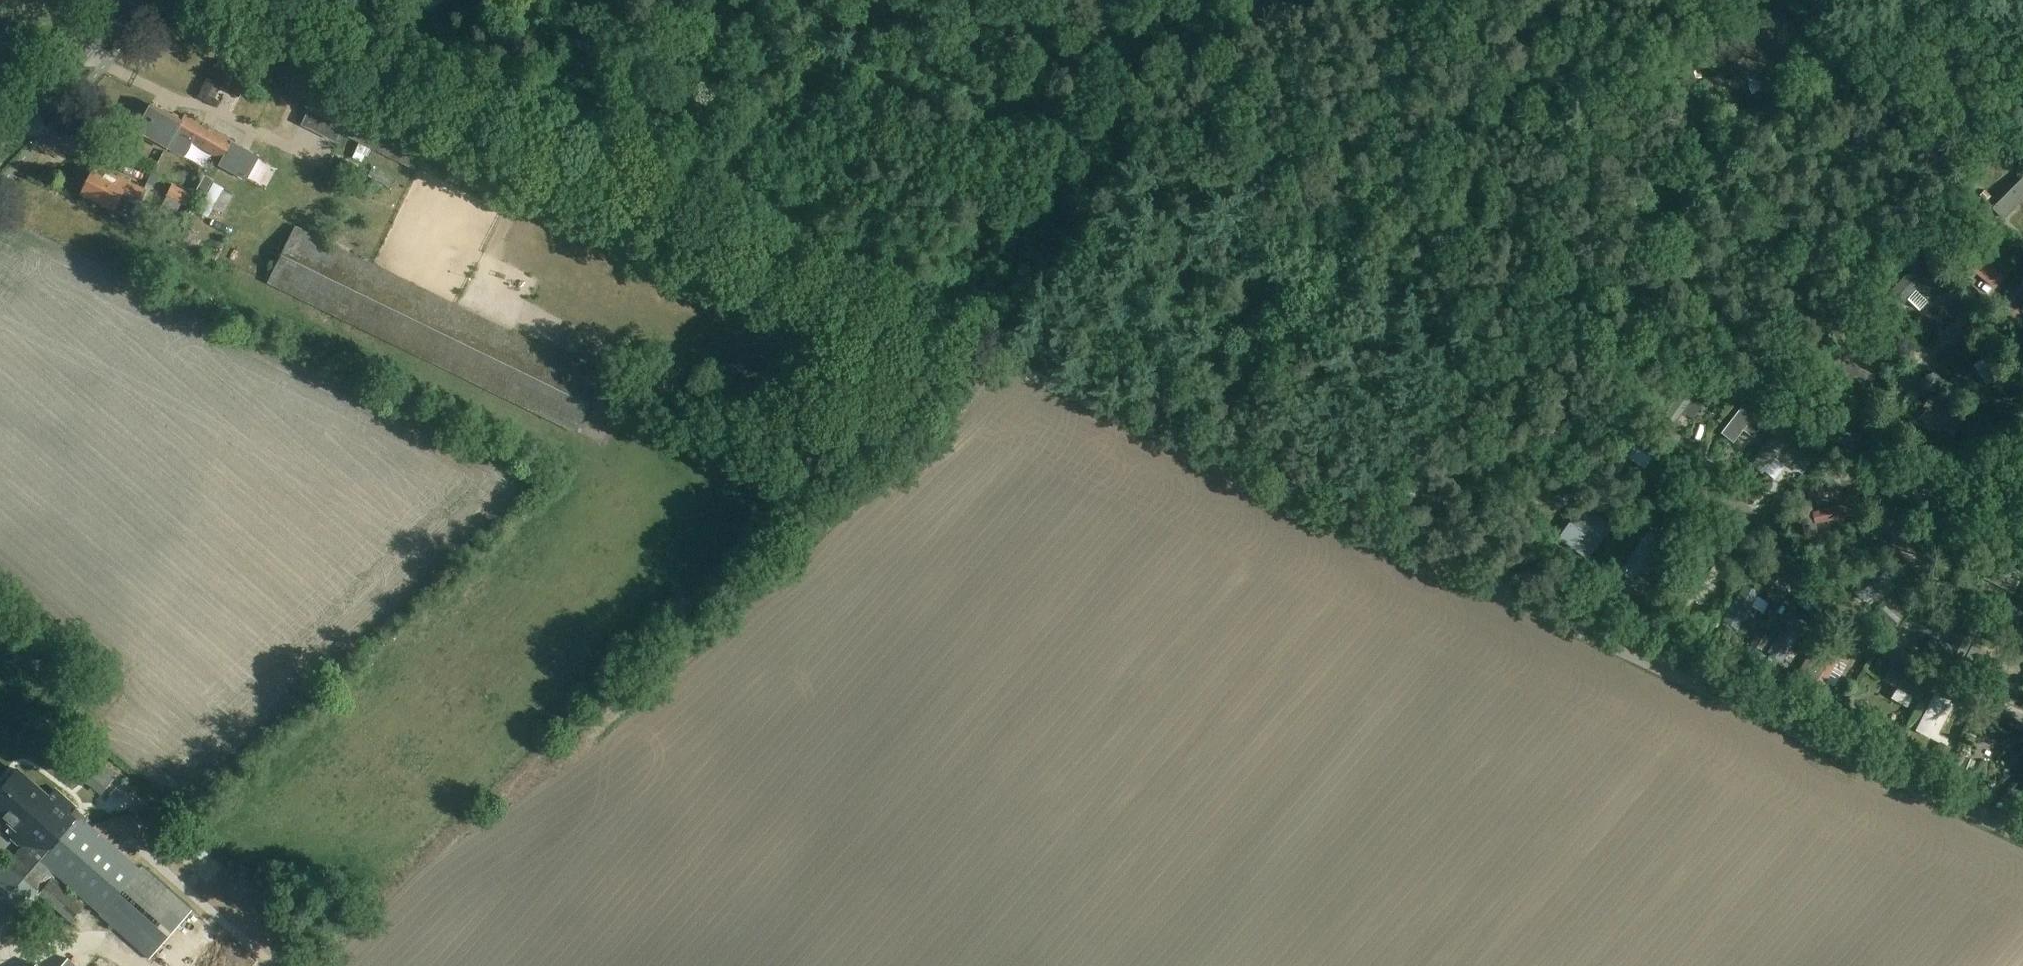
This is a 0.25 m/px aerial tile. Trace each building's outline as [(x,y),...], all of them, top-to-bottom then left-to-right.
[(224,90),(239,97),(247,79),(222,68),(219,74),(229,79),(224,90)] [(414,169),(433,131),(325,77),(309,109),(345,126),(342,133),(414,169)] [(138,130),(166,145),(183,155),(190,142),(223,160),(221,164),(247,178),(258,157),(232,143),(233,140),(185,113),(182,117),(175,113),(172,117),(151,105),(138,130)] [(95,167),(83,192),(117,209),(131,216),(138,201),(145,187),(119,175),(118,177),(95,167)] [(211,181),(202,176),(194,191),(203,196),(211,181)] [(172,184),(167,196),(186,205),(192,194),(172,184)] [(575,431),(602,376),(295,227),(269,282),(575,431)] [(1992,288),(2009,265),(1978,243),(1961,266),(1992,288)] [(272,314),(292,314),(293,304),(272,304),(272,314)] [(1708,374),(1709,366),(1710,364),(1698,361),(1698,362),(1696,372),(1708,374)] [(1759,390),(1752,400),(1762,407),(1769,397),(1759,390)] [(1655,519),(1648,530),(1655,535),(1663,524),(1655,519)] [(1704,554),(1697,562),(1707,571),(1714,562),(1704,554)] [(1853,590),(1859,603),(1885,589),(1878,576),(1853,590)] [(1732,586),(1713,623),(1726,629),(1744,592),(1732,586)] [(1899,619),(1884,605),(1876,613),(1892,627),(1899,619)] [(1768,637),(1758,631),(1750,643),(1761,649),(1768,637)] [(1794,683),(1808,691),(1831,653),(1817,645),(1794,683)] [(1857,712),(1844,704),(1839,712),(1851,720),(1857,712)] [(1901,736),(1916,740),(1926,710),(1912,705),(1901,736)] [(1951,747),(1939,741),(1933,753),(1945,759),(1951,747)] [(1975,761),(1964,756),(1958,771),(1969,775),(1975,761)] [(0,873),(0,939),(39,893),(70,921),(85,904),(148,958),(192,909),(53,790),(48,796),(19,771),(0,793),(0,811),(22,830),(14,838),(23,846),(0,873)] [(2020,794),(2014,804),(2022,810),(2022,796),(2020,794)]
